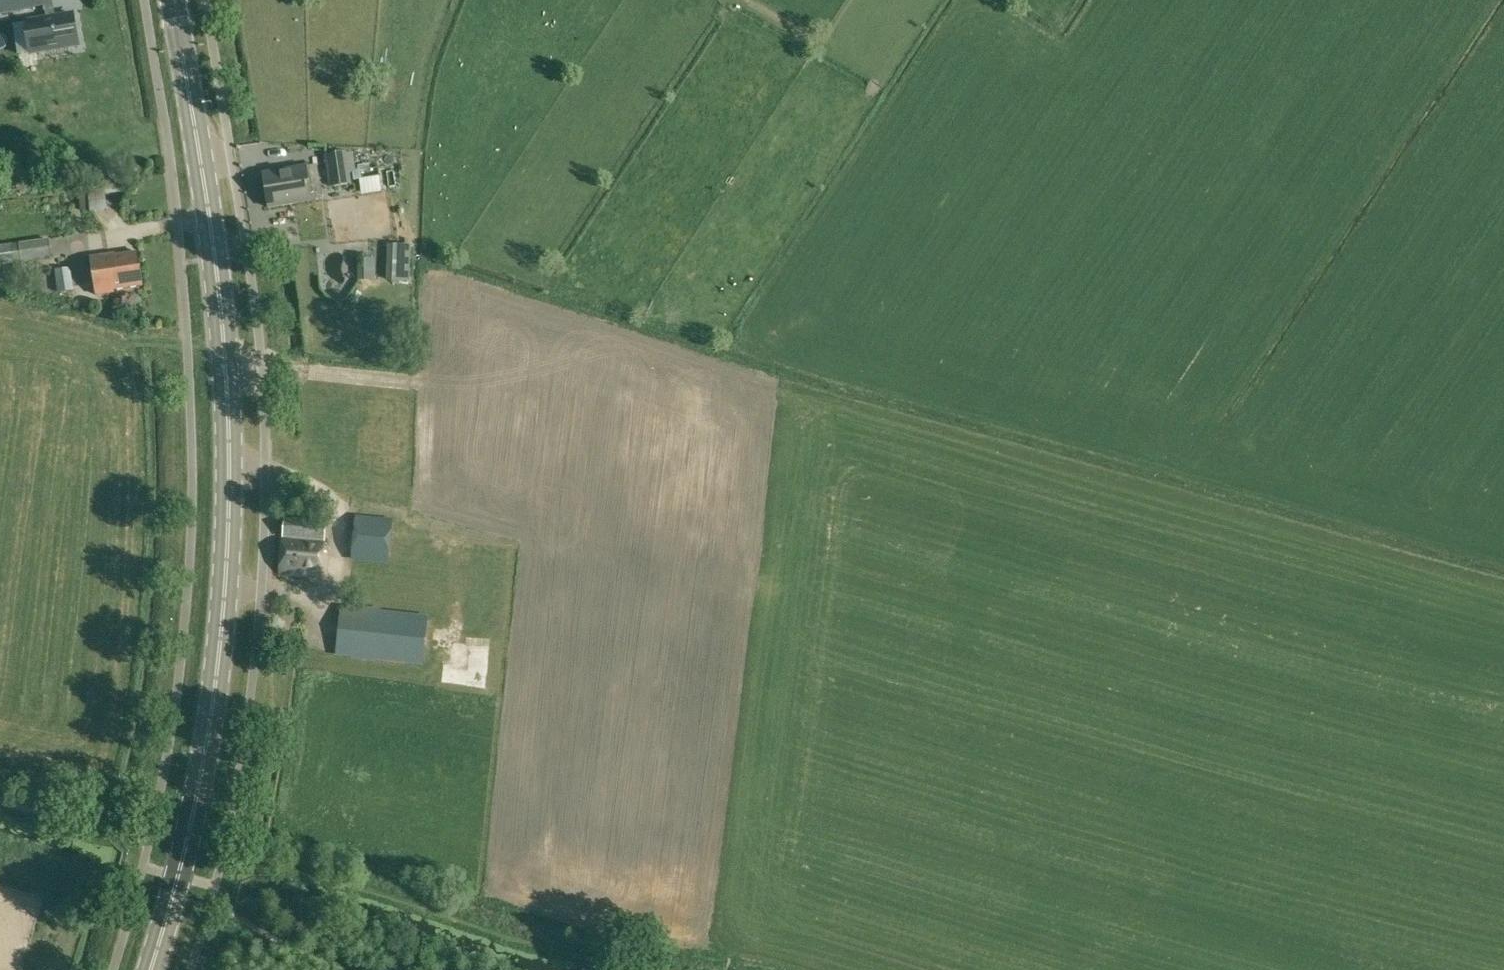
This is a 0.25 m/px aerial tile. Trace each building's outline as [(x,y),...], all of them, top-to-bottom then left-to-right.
[(2,13),(33,8),(32,0),(0,0),(0,2),(2,13)] [(77,45),(72,14),(30,21),(35,52),(77,45)] [(332,186),(352,183),(347,151),(327,154),(332,186)] [(270,207),(312,200),(324,198),(319,164),(264,172),(270,207)] [(352,171),(354,182),(380,178),(379,167),(352,171)] [(121,172),(87,176),(89,194),(123,191),(121,172)] [(51,255),(48,236),(0,243),(0,263),(51,255)] [(114,288),(142,284),(138,251),(116,254),(116,252),(91,256),(96,293),(114,291),(114,288)] [(57,290),(72,288),(69,266),(54,268),(57,290)] [(387,567),(387,559),(412,562),(415,530),(391,527),(392,521),(358,517),(352,563),(387,567)] [(320,577),(326,522),(286,518),(280,572),(320,577)] [(422,663),(427,617),(343,607),(338,654),(422,663)]
